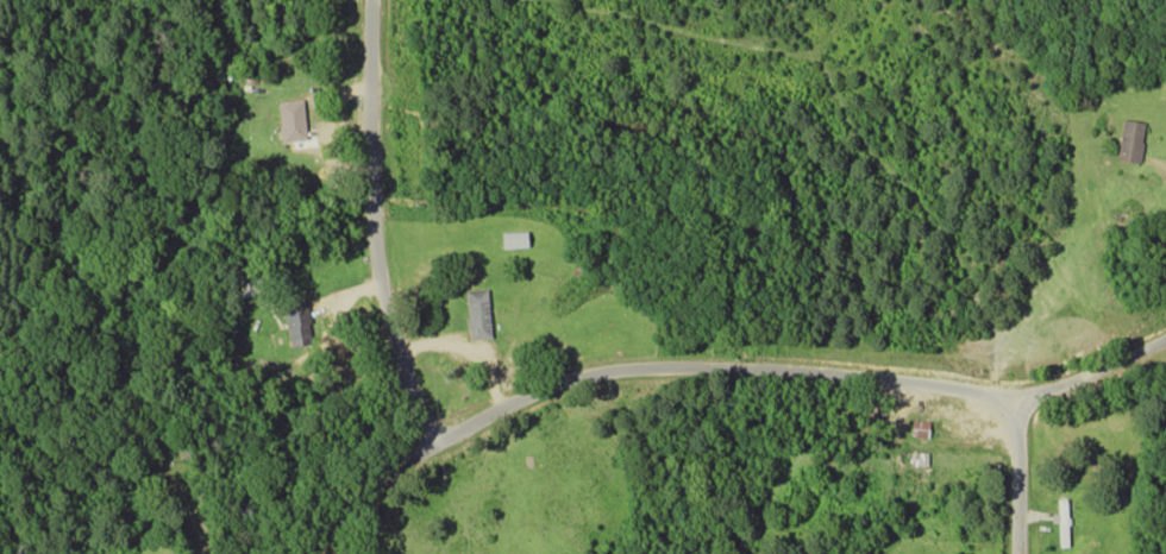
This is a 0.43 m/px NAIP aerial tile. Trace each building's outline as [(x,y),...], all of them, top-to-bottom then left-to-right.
[(278,141),(303,139),(299,98),(275,100),(278,141)] [(1142,121),(1120,118),(1116,158),(1138,160),(1142,121)] [(496,231),(497,247),(524,246),(524,230),(496,231)] [(464,289),(466,337),(486,336),(485,288),(464,289)] [(280,302),(287,344),(309,341),(301,298),(280,302)] [(924,437),(925,419),(908,419),(908,436),(924,437)] [(924,450),(906,451),(907,464),(924,464),(924,450)]
